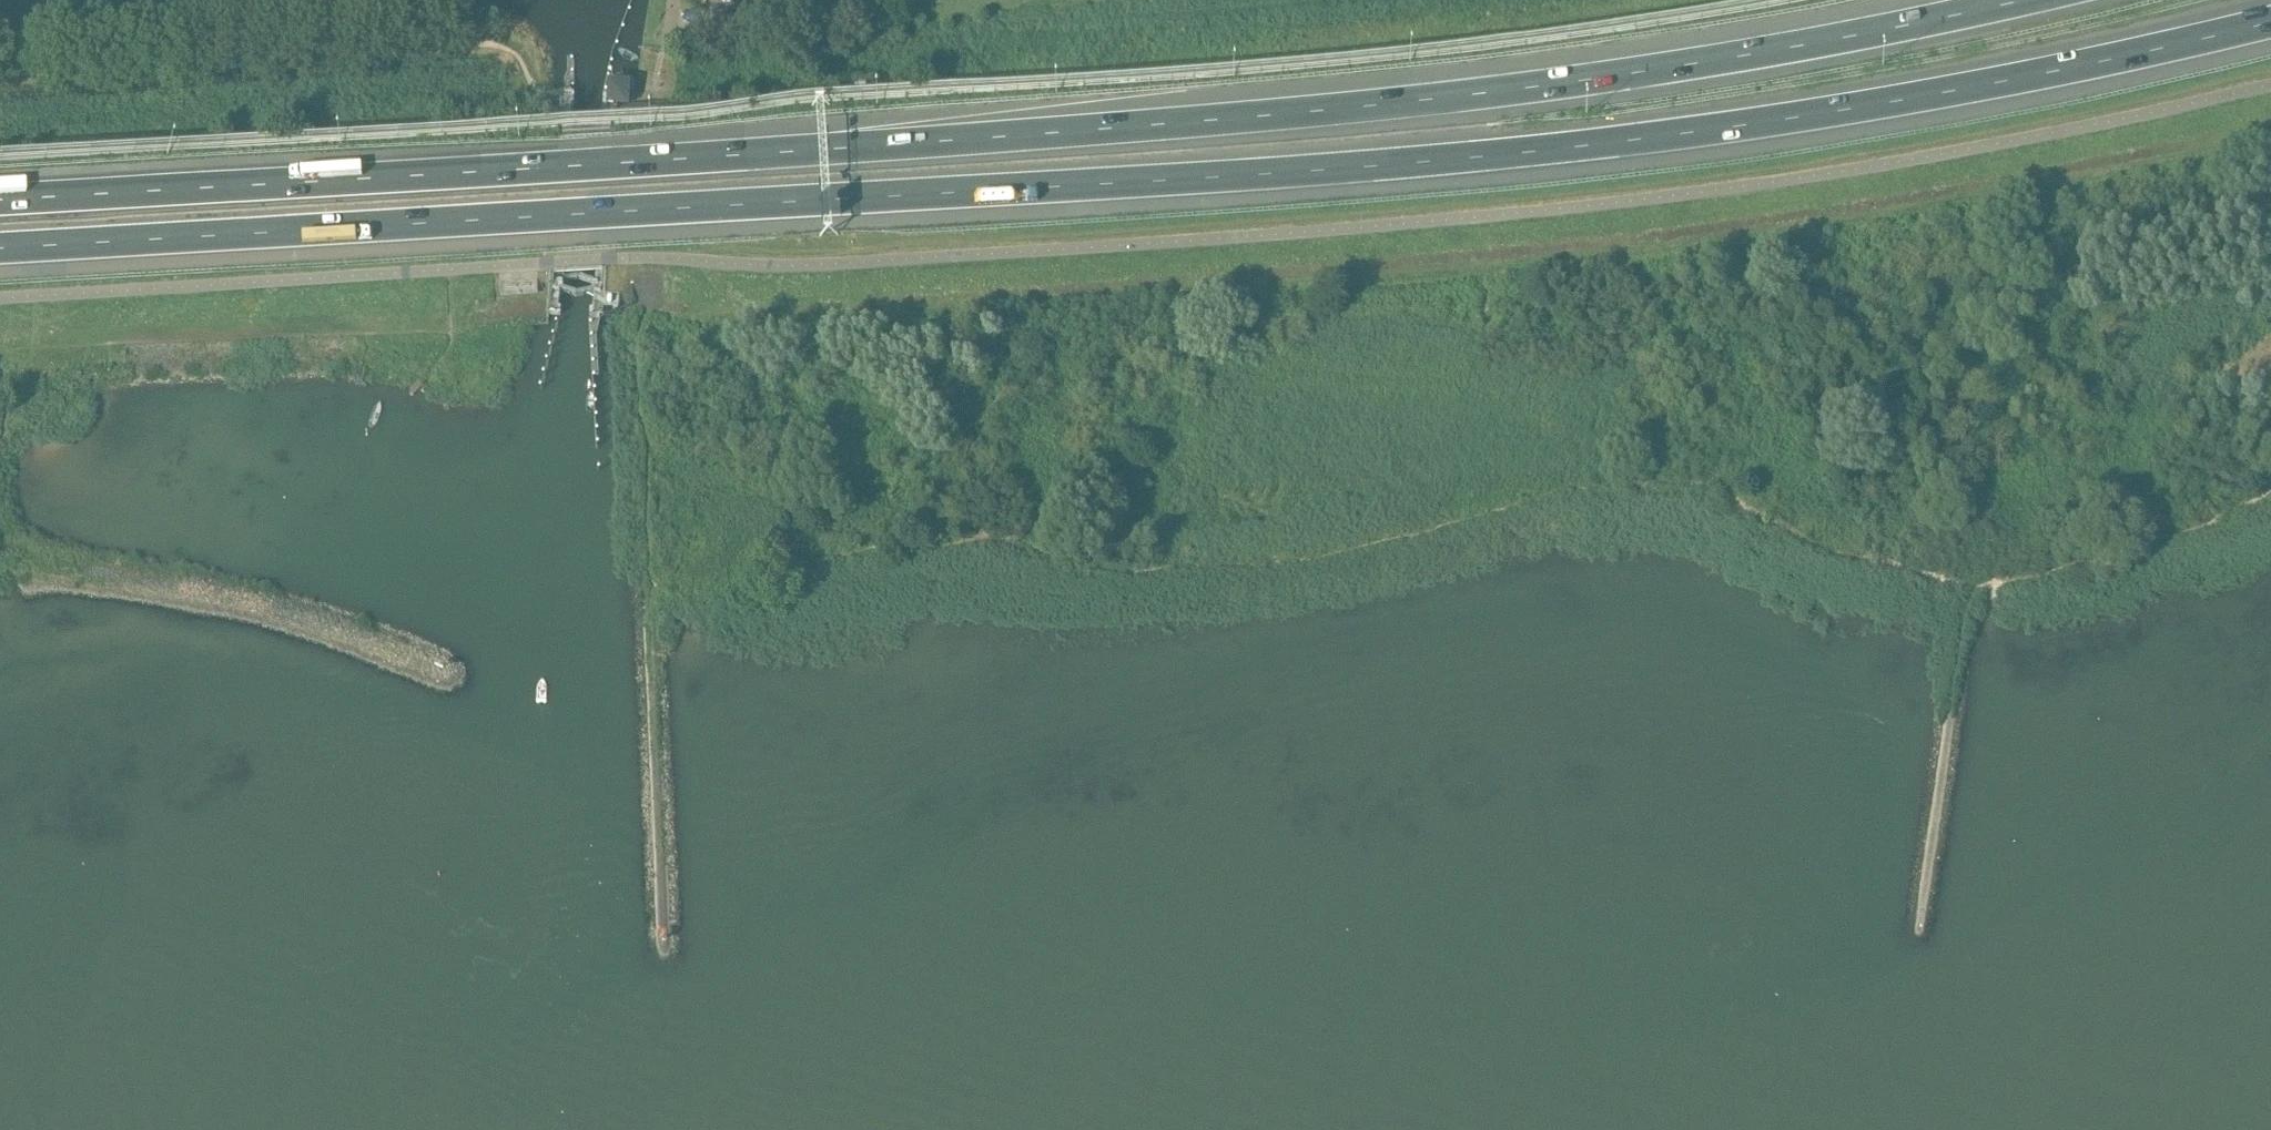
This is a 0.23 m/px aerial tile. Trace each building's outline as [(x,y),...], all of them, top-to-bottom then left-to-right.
[(609,97),(608,105),(613,105),(628,106),(630,86),(616,85),(610,85),(609,94),(609,97)]
